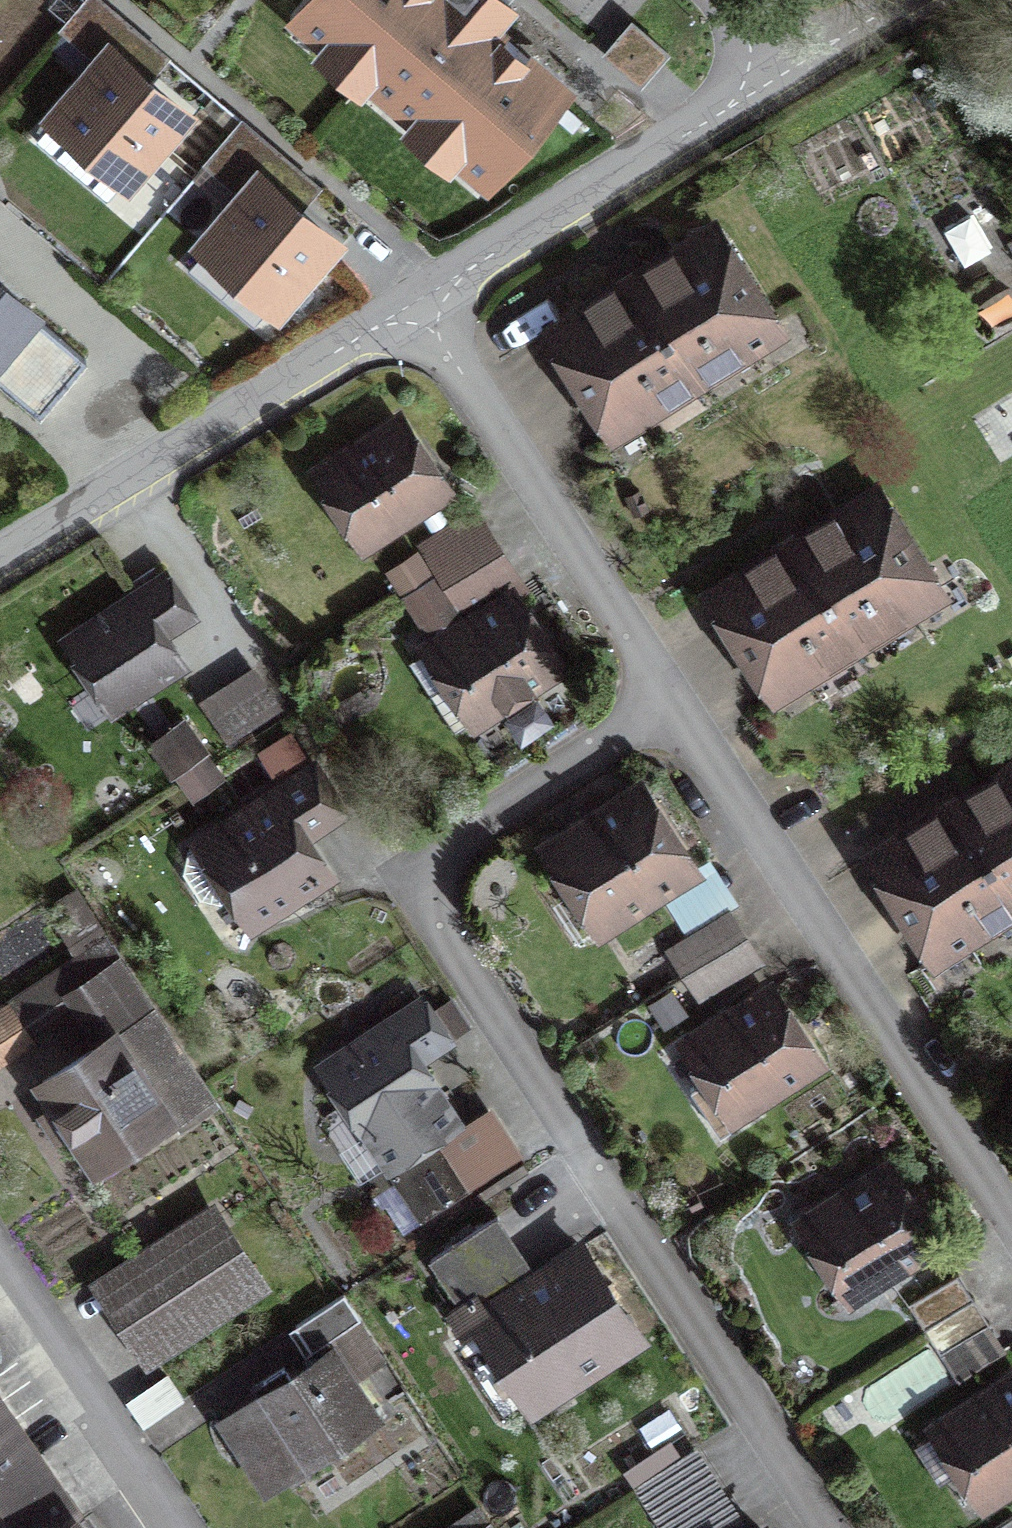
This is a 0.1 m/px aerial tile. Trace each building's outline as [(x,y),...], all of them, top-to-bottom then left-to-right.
[(457,0),(314,0),(302,13),(491,178),(565,94),(457,0)] [(179,110),(113,51),(52,113),(126,172),(179,110)] [(336,241),(261,175),(203,240),(279,306),(336,241)] [(790,338),(717,215),(535,328),(613,448),(790,338)] [(0,284),(0,381),(39,415),(87,360),(0,284)] [(460,494),(402,409),(305,469),(360,557),(460,494)] [(954,599),(878,479),(698,589),(775,710),(954,599)] [(443,586),(504,548),(476,507),(413,544),(443,586)] [(504,548),(443,586),(461,611),(519,576),(505,551),(504,548)] [(199,617),(166,567),(54,636),(110,715),(189,668),(168,636),(199,617)] [(580,665),(519,576),(461,611),(414,643),(472,733),(580,665)] [(425,634),(461,611),(443,586),(407,609),(425,634)] [(188,714),(146,742),(191,800),(231,775),(188,714)] [(858,851),(933,974),(1011,925),(1011,758),(858,851)] [(340,820),(303,766),(272,786),(187,839),(249,936),(340,878),(314,838),(340,820)] [(706,873),(642,775),(535,845),(599,943),(706,873)] [(688,969),(738,941),(723,914),(673,943),(688,969)] [(0,1013),(0,1056),(5,1063),(116,987),(136,1017),(63,1068),(137,1176),(257,1093),(137,919),(0,1013)] [(738,941),(688,969),(705,994),(752,966),(738,941)] [(829,1068),(773,977),(673,1040),(731,1132),(829,1068)] [(438,1033),(412,993),(386,1009),(395,1023),(378,1034),(329,1066),(392,1162),(455,1121),(409,1052),(438,1033)] [(392,1173),(420,1214),(505,1158),(478,1117),(392,1173)] [(944,1247),(889,1156),(792,1220),(848,1309),(944,1247)] [(308,1271),(255,1196),(135,1280),(187,1355),(308,1271)] [(652,1342),(583,1236),(533,1269),(497,1217),(430,1259),(531,1422),(652,1342)] [(926,1329),(972,1300),(953,1271),(907,1300),(926,1329)] [(972,1300),(926,1329),(959,1379),(1004,1350),(972,1300)] [(433,1391),(390,1326),(289,1392),(331,1456),(433,1391)] [(926,1425),(984,1515),(1011,1497),(1011,1370),(926,1425)] [(0,1395),(0,1527),(87,1527),(78,1515),(0,1395)] [(637,1485),(665,1527),(721,1527),(735,1519),(691,1451),(637,1485)]
